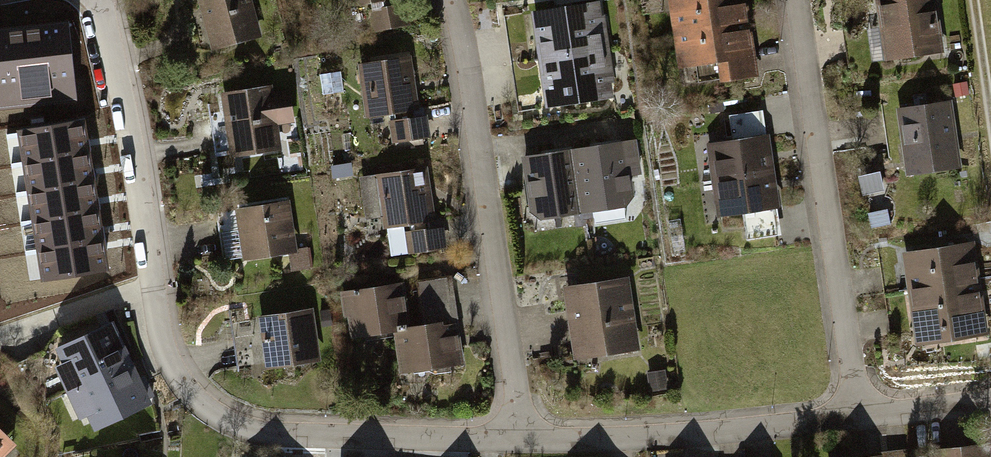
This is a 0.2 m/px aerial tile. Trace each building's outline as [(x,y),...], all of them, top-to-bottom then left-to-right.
[(216,44),(266,28),(258,0),(202,0),(216,44)] [(346,16),(371,12),(376,38),(412,32),(408,6),(396,8),(395,0),(344,0),(346,16)] [(681,68),(703,65),(706,88),(760,81),(750,0),(672,0),(681,68)] [(886,66),(947,57),(939,0),(876,0),(886,66)] [(506,22),(514,69),(611,54),(604,7),(506,22)] [(0,38),(0,104),(72,96),(64,30),(0,38)] [(618,99),(611,54),(514,69),(521,114),(618,99)] [(359,65),(367,122),(391,119),(395,147),(432,142),(428,113),(421,114),(413,58),(359,65)] [(274,78),(227,85),(236,148),(283,141),(280,118),(299,115),(295,85),(275,87),(274,78)] [(343,78),(321,80),(323,101),(345,98),(343,78)] [(954,106),(899,115),(908,179),(964,171),(954,106)] [(80,123),(20,133),(45,279),(105,268),(80,123)] [(770,137),(709,146),(719,222),(780,214),(770,137)] [(637,145),(575,154),(584,218),(627,211),(636,200),(633,182),(642,180),(637,145)] [(543,224),(584,218),(575,154),(520,162),(527,210),(543,224)] [(382,216),(384,229),(404,227),(408,258),(448,252),(444,225),(436,226),(428,167),(376,174),(377,176),(360,179),(366,219),(382,216)] [(294,193),(241,201),(248,256),(291,250),(294,269),(315,266),(311,242),(301,243),(294,193)] [(889,214),(871,217),(873,230),(891,227),(889,214)] [(975,243),(902,254),(916,349),(990,338),(975,243)] [(403,281),(341,290),(348,337),(394,331),(410,328),(403,281)] [(633,283),(566,291),(575,364),(642,355),(633,283)] [(319,302),(263,309),(270,362),(326,355),(319,302)] [(394,331),(400,376),(464,367),(458,322),(424,327),(410,328),(394,331)] [(112,323),(59,348),(96,429),(150,405),(112,323)] [(665,373),(649,375),(652,395),(667,393),(665,373)] [(0,431),(0,456),(10,456),(18,449),(0,431)] [(934,453),(935,456),(990,456),(990,447),(934,453)]
